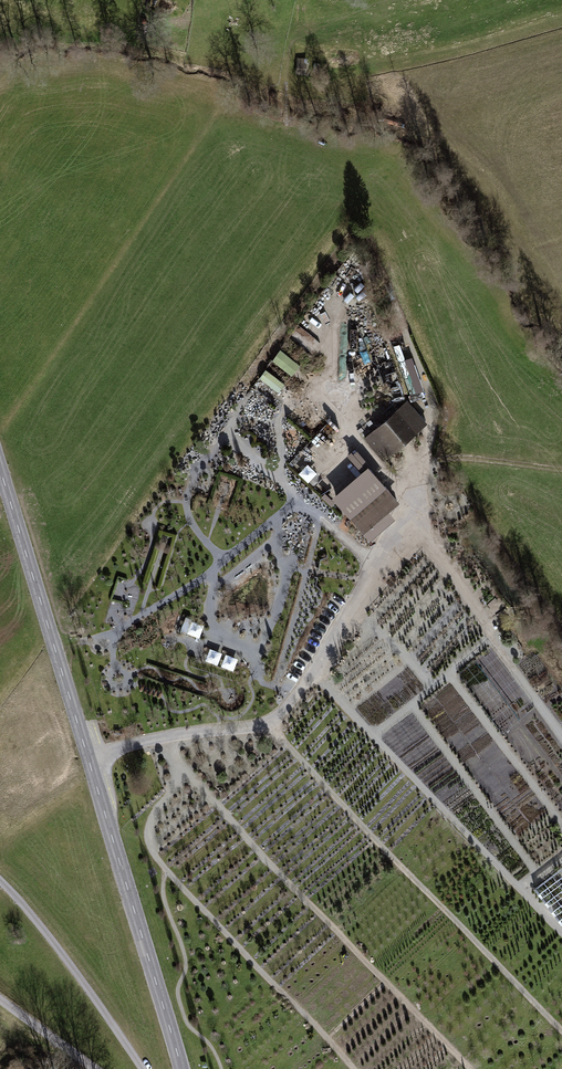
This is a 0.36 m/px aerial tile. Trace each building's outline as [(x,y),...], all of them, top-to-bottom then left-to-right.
[(307,59),(297,58),(296,74),(306,74),(307,68),(307,59)] [(267,368),(261,376),(279,390),(285,382),(267,368)] [(407,401),(364,438),(384,462),(427,424),(407,401)] [(308,479),(314,473),(307,466),(301,472),(308,479)] [(368,467),(332,498),(370,542),(395,520),(388,512),(399,502),(368,467)] [(211,648),(207,660),(220,664),(224,652),(211,648)] [(225,653),(222,665),(235,669),(239,657),(225,653)] [(561,919),(561,866),(535,883),(560,920),(561,919)]
